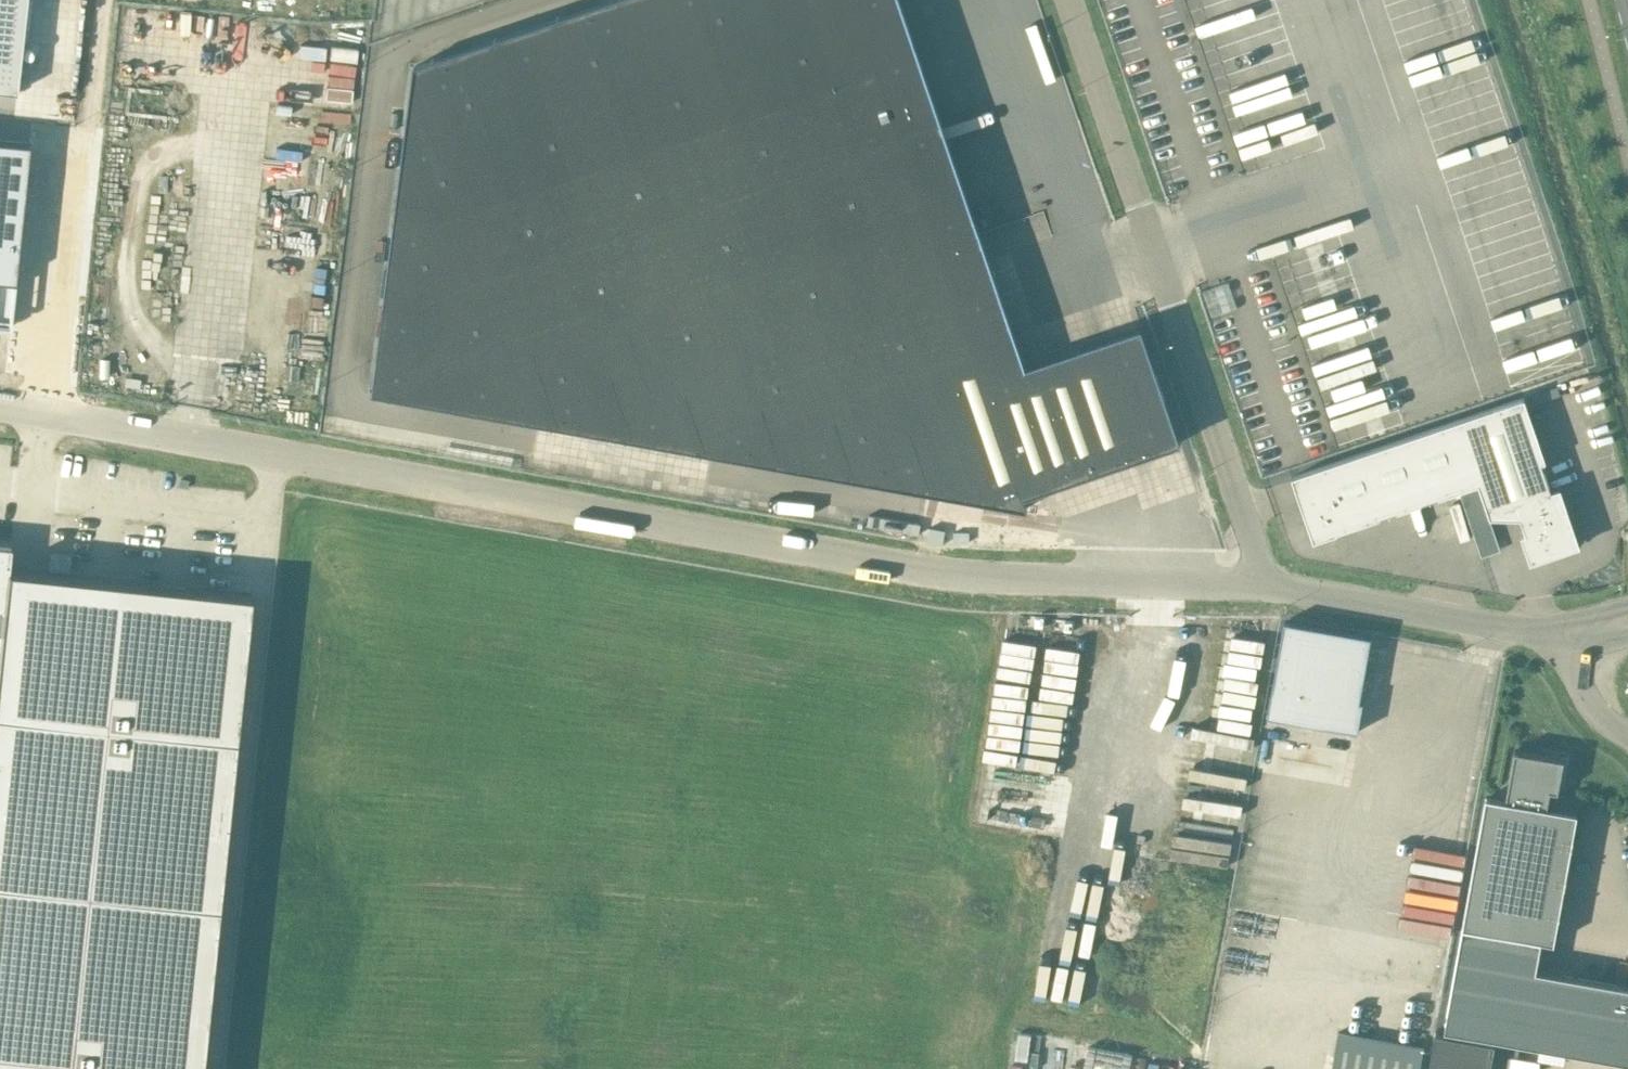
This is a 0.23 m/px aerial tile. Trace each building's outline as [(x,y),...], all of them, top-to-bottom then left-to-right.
[(17,93),(27,0),(0,0),(0,92),(17,93)] [(1024,495),(1181,442),(1142,327),(1005,373),(969,267),(974,265),(965,238),(960,239),(878,0),(607,0),(431,60),(373,390),(1028,507),(1024,495)] [(247,107),(284,108),(285,87),(247,86),(247,107)] [(0,140),(0,328),(11,329),(30,143),(0,140)] [(245,219),(248,196),(142,185),(140,208),(245,219)] [(183,286),(182,309),(248,312),(249,288),(183,286)] [(1525,397),(1457,420),(1478,484),(1490,518),(1492,517),(1491,513),(1516,505),(1534,556),(1574,543),(1556,490),(1552,491),(1542,462),(1546,461),(1545,459),(1543,459),(1523,400),(1525,400),(1525,397)] [(1457,420),(1376,448),(1397,511),(1478,484),(1457,420)] [(1397,511),(1376,448),(1292,477),(1293,479),(1302,475),(1312,504),(1303,507),(1314,539),(1397,511)] [(1487,551),(1503,548),(1501,535),(1485,539),(1487,551)] [(0,548),(0,1068),(204,1068),(253,596),(8,571),(10,549),(0,548)] [(1372,637),(1285,621),(1268,715),(1358,732),(1364,701),(1360,701),(1372,637)] [(1022,642),(1050,646),(1047,669),(1079,674),(1084,638),(1024,629),(1022,642)] [(1486,796),(1444,1030),(1627,1063),(1627,987),(1536,970),(1542,940),(1554,943),(1578,813),(1555,809),(1564,759),(1515,750),(1506,800),(1486,796)] [(1019,823),(1020,791),(993,791),(992,823),(1019,823)] [(1424,1047),(1339,1031),(1332,1068),(1420,1068),(1424,1047)] [(1436,1031),(1429,1068),(1490,1068),(1495,1042),(1436,1031)]
